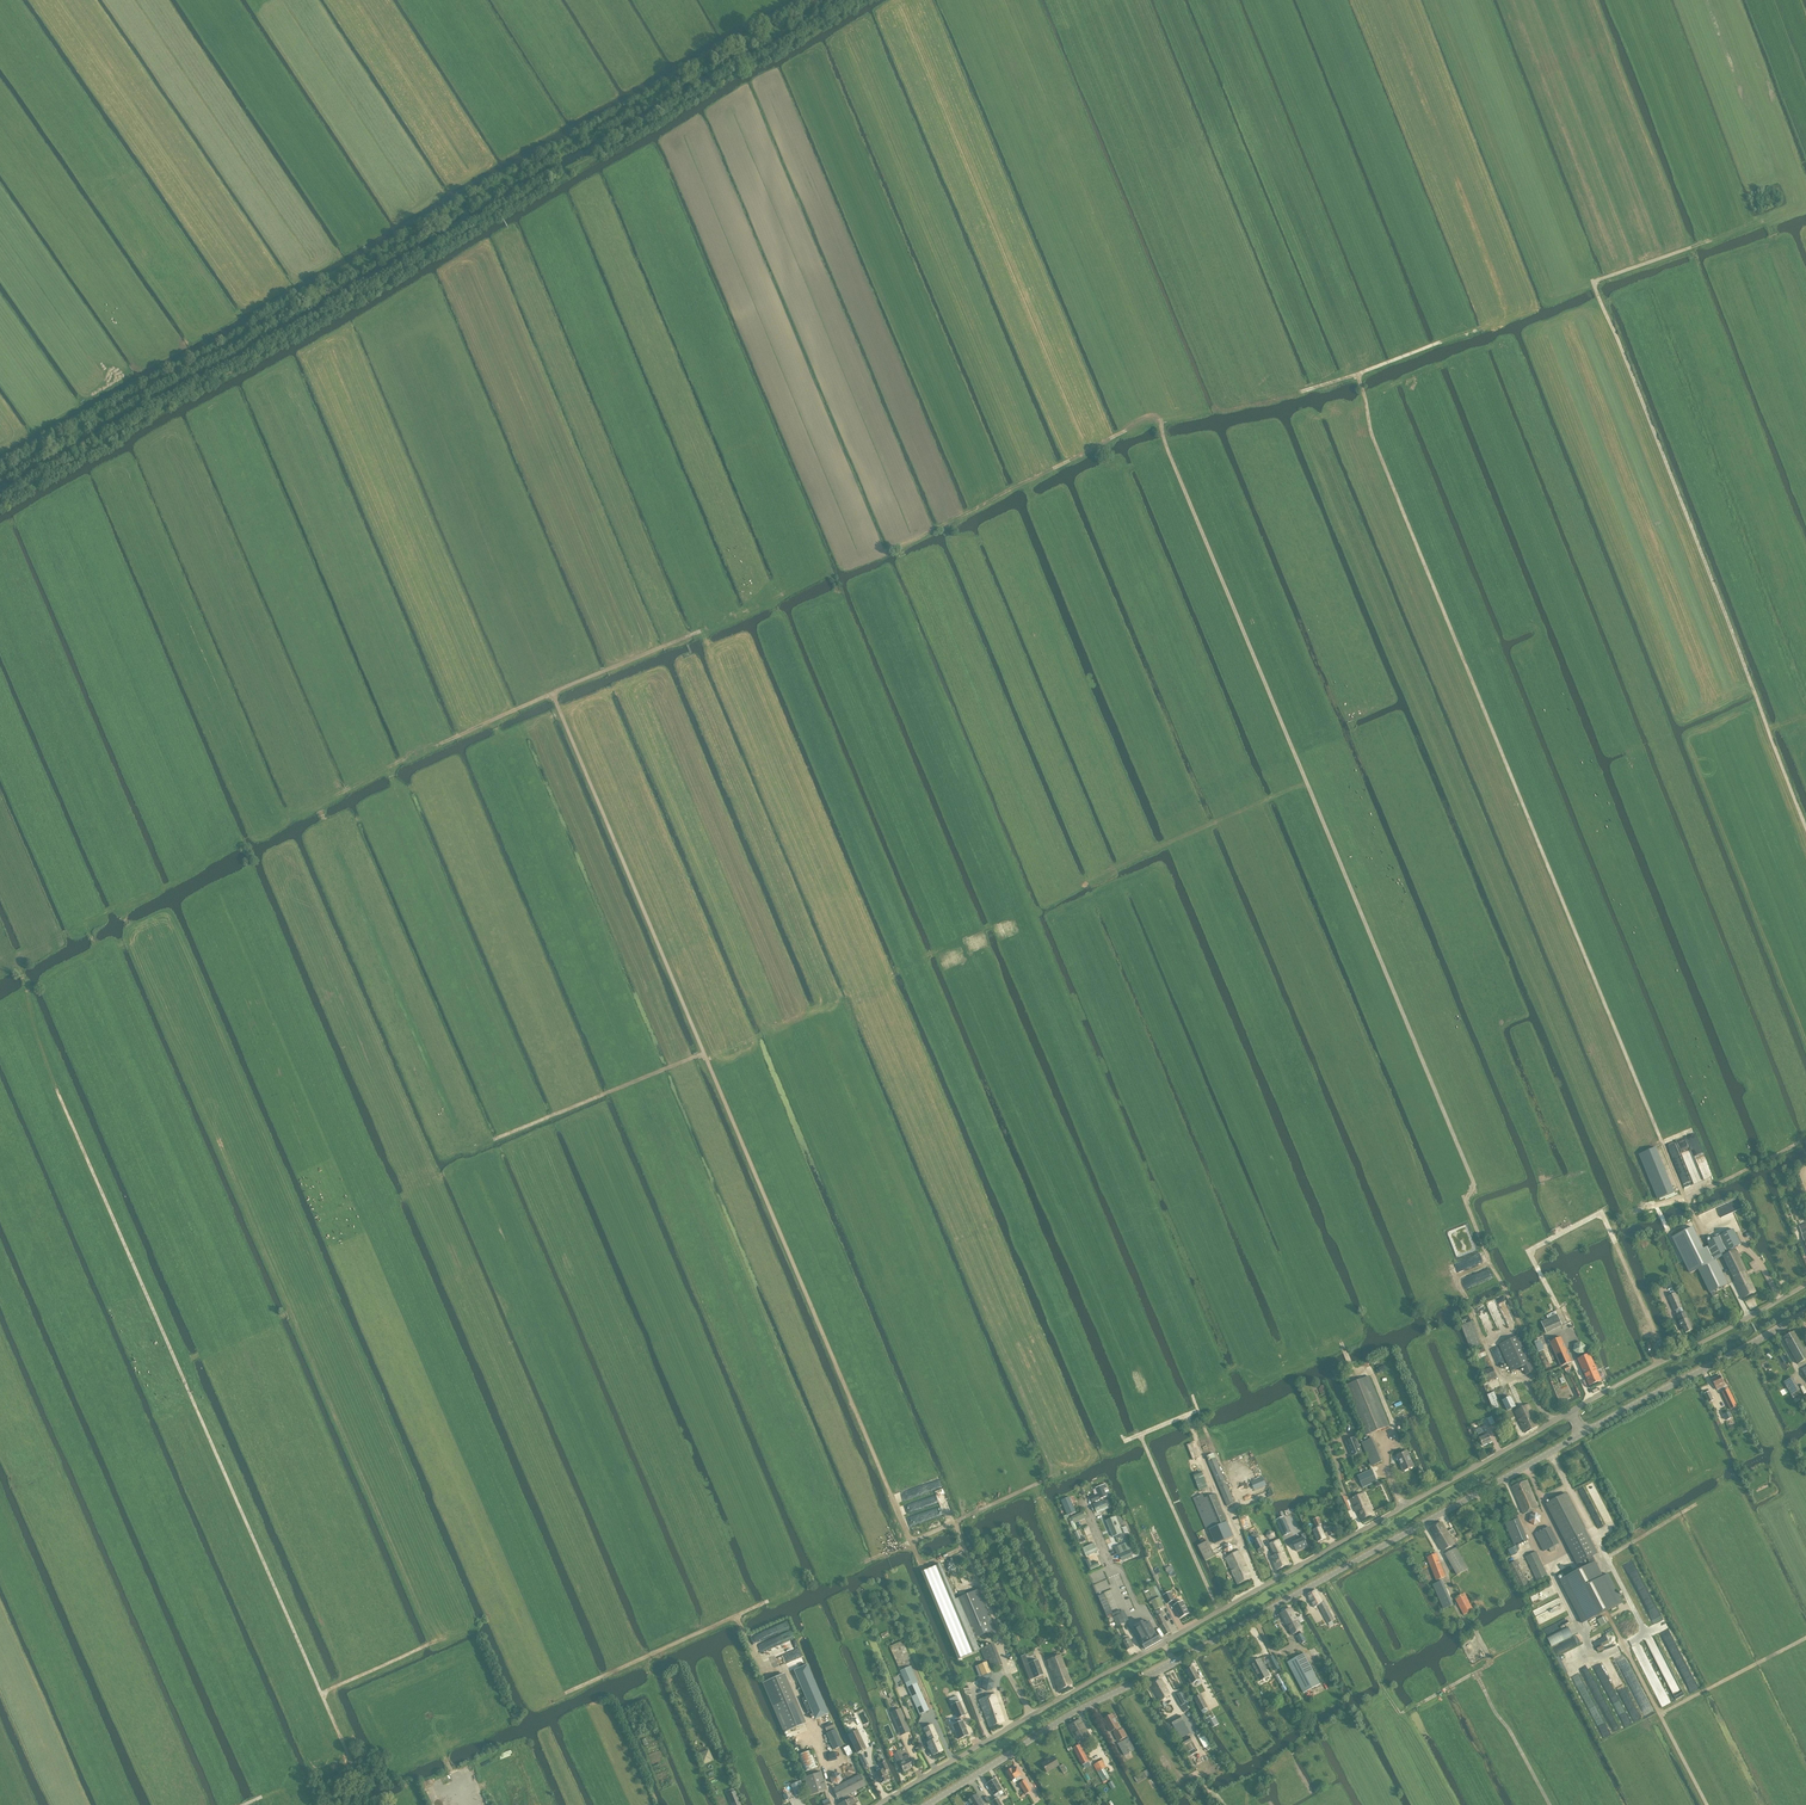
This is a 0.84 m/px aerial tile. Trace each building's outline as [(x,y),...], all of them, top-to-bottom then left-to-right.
[(1656,1148),(1639,1155),(1657,1199),(1674,1192),(1656,1148)] [(1693,1227),(1673,1237),(1690,1273),(1699,1269),(1710,1293),(1714,1291),(1728,1284),(1716,1259),(1709,1246),(1703,1249),(1693,1227)] [(1734,1229),(1708,1242),(1709,1245),(1709,1246),(1716,1259),(1723,1256),(1734,1250),(1733,1248),(1741,1244),(1734,1229)] [(1734,1250),(1723,1256),(1743,1298),(1756,1292),(1735,1250),(1734,1250)] [(1678,1318),(1680,1322),(1679,1322),(1680,1323),(1679,1323),(1679,1324),(1680,1325),(1680,1326),(1681,1325),(1681,1327),(1683,1326),(1685,1333),(1692,1330),(1687,1319),(1688,1319),(1685,1313),(1684,1313),(1682,1308),(1675,1293),(1667,1296),(1674,1311),(1678,1309),(1681,1316),(1678,1318)] [(1546,1319),(1541,1322),(1546,1333),(1551,1331),(1546,1319)] [(1468,1324),(1463,1326),(1472,1348),(1477,1346),(1468,1324)] [(1805,1359),(1805,1353),(1793,1332),(1783,1338),(1798,1364),(1805,1359)] [(1526,1375),(1537,1370),(1521,1335),(1499,1344),(1511,1371),(1522,1366),(1526,1375)] [(1561,1366),(1572,1362),(1561,1337),(1550,1342),(1561,1366)] [(1574,1345),(1574,1351),(1579,1355),(1585,1353),(1586,1346),(1580,1342),(1574,1345)] [(1479,1358),(1486,1355),(1484,1349),(1477,1351),(1479,1358)] [(1590,1354),(1578,1360),(1585,1375),(1586,1379),(1589,1386),(1601,1380),(1600,1378),(1601,1377),(1600,1374),(1598,1374),(1590,1354)] [(1485,1381),(1496,1377),(1492,1367),(1482,1371),(1485,1381)] [(1366,1435),(1389,1425),(1369,1376),(1345,1386),(1366,1435)] [(1717,1390),(1725,1386),(1720,1376),(1712,1379),(1715,1386),(1717,1390)] [(1792,1377),(1784,1382),(1791,1395),(1793,1397),(1800,1393),(1799,1391),(1799,1390),(1792,1377)] [(1730,1409),(1737,1406),(1728,1389),(1722,1392),(1730,1409)] [(1708,1402),(1713,1400),(1709,1391),(1704,1393),(1708,1402)] [(1507,1411),(1516,1407),(1511,1396),(1502,1401),(1507,1411)] [(1525,1433),(1539,1426),(1529,1404),(1515,1411),(1525,1433)] [(1482,1446),(1492,1442),(1489,1434),(1484,1436),(1483,1432),(1478,1434),(1479,1438),(1482,1446)] [(1362,1452),(1356,1437),(1346,1441),(1352,1456),(1362,1452)] [(1404,1471),(1414,1467),(1407,1451),(1397,1456),(1404,1471)] [(1227,1506),(1235,1503),(1216,1458),(1208,1461),(1227,1506)] [(1372,1469),(1358,1476),(1363,1488),(1377,1482),(1372,1469)] [(1523,1514),(1538,1508),(1531,1491),(1526,1481),(1512,1487),(1523,1514)] [(1091,1497),(1093,1502),(1107,1497),(1104,1489),(1103,1485),(1103,1484),(1096,1487),(1098,1494),(1091,1497)] [(1365,1494),(1366,1494),(1365,1492),(1351,1499),(1361,1520),(1374,1514),(1365,1494)] [(1586,1530),(1566,1493),(1545,1503),(1565,1541),(1577,1564),(1580,1562),(1583,1561),(1587,1558),(1592,1556),(1597,1553),(1585,1530),(1586,1530)] [(1202,1494),(1193,1498),(1206,1530),(1209,1529),(1215,1543),(1224,1540),(1217,1526),(1227,1522),(1227,1521),(1215,1494),(1204,1498),(1202,1494)] [(1068,1516),(1076,1512),(1070,1497),(1061,1501),(1068,1516)] [(1097,1512),(1108,1508),(1104,1500),(1094,1505),(1091,1507),(1093,1511),(1096,1510),(1097,1512)] [(1075,1523),(1086,1518),(1083,1512),(1071,1517),(1072,1517),(1073,1521),(1074,1523),(1075,1523)] [(1530,1515),(1529,1521),(1534,1525),(1540,1523),(1541,1516),(1536,1513),(1530,1515)] [(1120,1526),(1116,1516),(1106,1521),(1113,1537),(1121,1534),(1121,1535),(1125,1533),(1123,1528),(1122,1528),(1121,1526),(1120,1526)] [(1283,1517),(1275,1520),(1283,1536),(1290,1533),(1283,1517)] [(1322,1524),(1319,1518),(1314,1520),(1317,1528),(1313,1530),(1318,1542),(1326,1538),(1334,1534),(1331,1527),(1326,1529),(1328,1533),(1324,1534),(1320,1525),(1322,1524)] [(1514,1546),(1528,1540),(1518,1518),(1505,1524),(1514,1546)] [(1227,1522),(1217,1526),(1224,1540),(1233,1536),(1227,1522)] [(1442,1522),(1430,1529),(1443,1551),(1455,1544),(1450,1536),(1456,1533),(1453,1528),(1448,1532),(1442,1522)] [(1545,1529),(1535,1534),(1544,1551),(1554,1546),(1545,1529)] [(1081,1538),(1078,1531),(1075,1532),(1079,1544),(1086,1541),(1085,1537),(1081,1538)] [(1257,1550),(1259,1553),(1264,1551),(1262,1547),(1264,1547),(1257,1532),(1251,1535),(1258,1549),(1257,1550)] [(1297,1551),(1308,1547),(1304,1538),(1293,1543),(1297,1551)] [(1277,1570),(1290,1564),(1280,1540),(1281,1540),(1280,1539),(1270,1544),(1275,1555),(1271,1557),(1277,1570)] [(1086,1556),(1098,1551),(1094,1543),(1082,1548),(1086,1556)] [(1228,1553),(1233,1550),(1233,1545),(1228,1543),(1224,1545),(1224,1550),(1228,1553)] [(1457,1575),(1468,1569),(1456,1547),(1446,1554),(1457,1575)] [(1122,1560),(1132,1556),(1130,1550),(1120,1555),(1122,1560)] [(1238,1584),(1252,1578),(1240,1550),(1226,1559),(1232,1571),(1238,1584)] [(1537,1580),(1547,1575),(1536,1552),(1526,1556),(1537,1580)] [(1436,1580),(1446,1577),(1437,1553),(1427,1557),(1436,1580)] [(1603,1577),(1592,1556),(1587,1558),(1590,1564),(1560,1580),(1582,1623),(1622,1602),(1608,1574),(1603,1577)] [(1520,1588),(1528,1584),(1516,1561),(1508,1565),(1520,1588)] [(940,1564),(921,1572),(957,1659),(979,1650),(974,1638),(972,1639),(955,1599),(940,1564)] [(1444,1609),(1453,1605),(1442,1580),(1433,1585),(1444,1609)] [(1153,1587),(1143,1591),(1149,1602),(1151,1601),(1155,1610),(1164,1606),(1160,1597),(1159,1598),(1153,1587)] [(992,1638),(997,1636),(978,1589),(955,1599),(972,1639),(974,1638),(989,1631),(992,1638)] [(1328,1623),(1334,1620),(1324,1601),(1323,1602),(1316,1590),(1307,1595),(1314,1607),(1318,1605),(1328,1623)] [(1176,1604),(1174,1600),(1170,1592),(1163,1595),(1167,1603),(1172,1601),(1174,1606),(1173,1606),(1180,1618),(1189,1613),(1183,1601),(1176,1604)] [(1098,1596),(1107,1616),(1112,1614),(1113,1613),(1104,1593),(1098,1596)] [(1464,1615),(1473,1610),(1464,1593),(1455,1598),(1464,1615)] [(1302,1618),(1301,1616),(1296,1618),(1291,1608),(1281,1614),(1287,1626),(1298,1620),(1302,1618)] [(1162,1613),(1156,1616),(1161,1625),(1160,1626),(1165,1635),(1171,1631),(1166,1623),(1162,1613)] [(1303,1621),(1302,1620),(1302,1619),(1302,1618),(1298,1620),(1287,1626),(1292,1635),(1296,1633),(1298,1636),(1296,1637),(1300,1644),(1306,1641),(1302,1634),(1300,1631),(1303,1629),(1299,1623),(1303,1621)] [(1162,1640),(1162,1639),(1158,1632),(1156,1633),(1150,1622),(1144,1624),(1143,1622),(1134,1627),(1142,1640),(1141,1641),(1146,1649),(1162,1640)] [(1002,1665),(993,1644),(980,1649),(985,1661),(988,1660),(992,1669),(1002,1665)] [(1321,1684),(1304,1653),(1287,1662),(1290,1667),(1292,1671),(1304,1693),(1321,1684)] [(1028,1663),(1025,1655),(1021,1656),(1030,1680),(1043,1675),(1037,1660),(1028,1663)] [(1046,1660),(1053,1676),(1058,1691),(1072,1685),(1060,1655),(1046,1660)] [(1261,1658),(1251,1664),(1260,1681),(1270,1675),(1264,1665),(1270,1662),(1275,1671),(1280,1668),(1273,1656),(1268,1658),(1269,1659),(1263,1662),(1261,1658)] [(986,1662),(978,1665),(982,1676),(991,1672),(986,1662)] [(793,1671),(814,1717),(815,1719),(828,1713),(814,1682),(807,1665),(793,1671)] [(929,1710),(909,1666),(900,1671),(919,1714),(929,1710)] [(1186,1670),(1189,1676),(1190,1678),(1188,1679),(1191,1684),(1200,1679),(1197,1675),(1198,1675),(1193,1667),(1186,1670)] [(805,1724),(783,1674),(763,1683),(785,1733),(805,1724)] [(987,1691),(993,1689),(994,1683),(989,1679),(983,1681),(982,1687),(987,1691)] [(1160,1701),(1170,1695),(1161,1679),(1151,1685),(1160,1701)] [(1184,1713),(1189,1710),(1186,1703),(1188,1702),(1182,1692),(1175,1696),(1184,1713)] [(1201,1693),(1194,1696),(1202,1710),(1208,1707),(1201,1693)] [(1004,1721),(995,1694),(980,1699),(989,1726),(1004,1721)] [(955,1730),(959,1739),(968,1735),(962,1720),(961,1721),(960,1717),(965,1715),(959,1701),(951,1705),(957,1718),(954,1719),(956,1723),(952,1724),(953,1726),(952,1726),(954,1730),(955,1730)] [(908,1727),(900,1709),(892,1712),(900,1731),(908,1727)] [(1120,1730),(1119,1727),(1112,1714),(1104,1719),(1108,1726),(1107,1727),(1110,1732),(1113,1730),(1115,1733),(1114,1734),(1118,1741),(1127,1736),(1123,1729),(1120,1730)] [(1189,1732),(1180,1715),(1170,1720),(1173,1725),(1180,1737),(1189,1732)] [(1216,1718),(1210,1722),(1213,1728),(1219,1724),(1216,1718)] [(1078,1743),(1090,1736),(1080,1719),(1068,1726),(1078,1743)] [(926,1727),(925,1725),(922,1726),(923,1728),(928,1738),(926,1739),(927,1742),(932,1755),(943,1751),(937,1738),(938,1738),(932,1724),(926,1727)] [(834,1750),(842,1746),(835,1729),(826,1733),(834,1750)] [(866,1748),(857,1730),(849,1735),(857,1752),(866,1748)] [(1203,1733),(1198,1736),(1201,1741),(1207,1738),(1204,1732),(1203,1733)] [(1187,1751),(1195,1746),(1189,1736),(1181,1740),(1187,1751)] [(1123,1755),(1134,1749),(1127,1737),(1117,1743),(1123,1755)] [(1082,1765),(1089,1761),(1081,1746),(1080,1744),(1073,1748),(1082,1765)] [(852,1754),(848,1745),(843,1748),(847,1756),(852,1754)] [(809,1749),(798,1753),(804,1771),(816,1767),(809,1749)] [(703,1765),(713,1760),(709,1750),(698,1754),(703,1765)] [(902,1757),(899,1751),(893,1754),(897,1762),(898,1761),(904,1771),(913,1766),(910,1760),(911,1760),(909,1754),(902,1757)] [(1047,1772),(1059,1765),(1053,1756),(1041,1763),(1047,1772)] [(1093,1764),(1103,1782),(1106,1780),(1109,1778),(1104,1768),(1106,1767),(1102,1760),(1093,1764)] [(885,1762),(880,1765),(882,1769),(875,1773),(881,1783),(889,1779),(885,1770),(888,1769),(885,1762)] [(1063,1773),(1067,1770),(1063,1763),(1058,1766),(1063,1773)] [(1020,1776),(1022,1775),(1017,1767),(1012,1770),(1011,1768),(1006,1771),(1012,1780),(1016,1778),(1017,1781),(1021,1779),(1020,1776)] [(1147,1769),(1146,1770),(1134,1777),(1137,1782),(1150,1775),(1150,1774),(1147,1769)] [(821,1772),(814,1774),(804,1777),(810,1795),(814,1794),(827,1790),(821,1772)] [(866,1786),(860,1774),(832,1788),(838,1800),(838,1799),(840,1803),(838,1804),(839,1804),(856,1804),(852,1797),(850,1798),(848,1794),(866,1786)] [(1000,1799),(998,1793),(1002,1790),(995,1779),(986,1784),(993,1795),(996,1799),(997,1798),(999,1800),(1000,1799)] [(1031,1790),(1024,1779),(1019,1783),(1025,1794),(1031,1790)] [(796,1796),(802,1793),(798,1782),(791,1784),(796,1796)] [(727,1795),(732,1804),(741,1804),(735,1791),(727,1795)] [(983,1804),(976,1794),(967,1800),(971,1804),(982,1804),(983,1804)]
